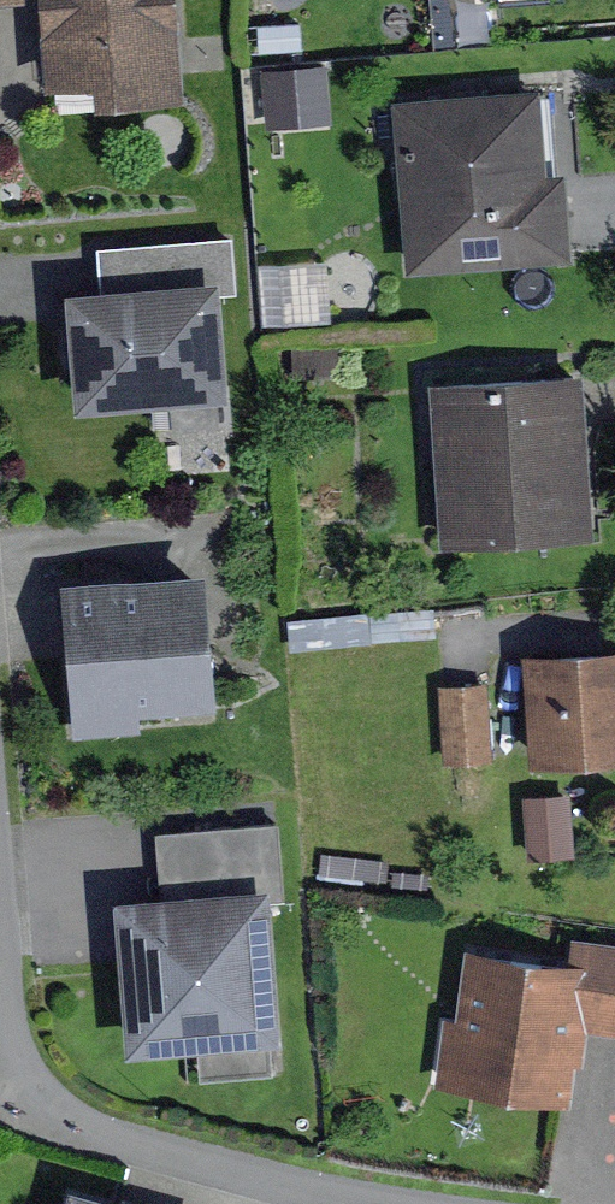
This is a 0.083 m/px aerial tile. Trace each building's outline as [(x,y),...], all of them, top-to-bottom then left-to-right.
[(192,0),(50,0),(58,82),(107,80),(109,100),(201,93),(192,0)] [(566,82),(407,94),(421,273),(583,259),(566,82)] [(233,272),(78,284),(87,403),(245,392),(233,272)] [(595,370),(446,379),(455,537),(605,528),(595,370)] [(219,567),(76,579),(89,731),(229,720),(219,567)] [(546,645),(549,761),(614,760),(614,644),(546,645)] [(488,683),(440,687),(446,763),(494,759),(488,683)] [(281,880),(129,892),(142,1048),(208,1042),(211,1077),(297,1072),(281,880)] [(447,1080),(589,1101),(600,1029),(614,1031),(614,936),(585,932),(582,958),(480,944),(467,1014),(456,1011),(447,1080)] [(81,1182),(75,1203),(160,1203),(81,1182)]
